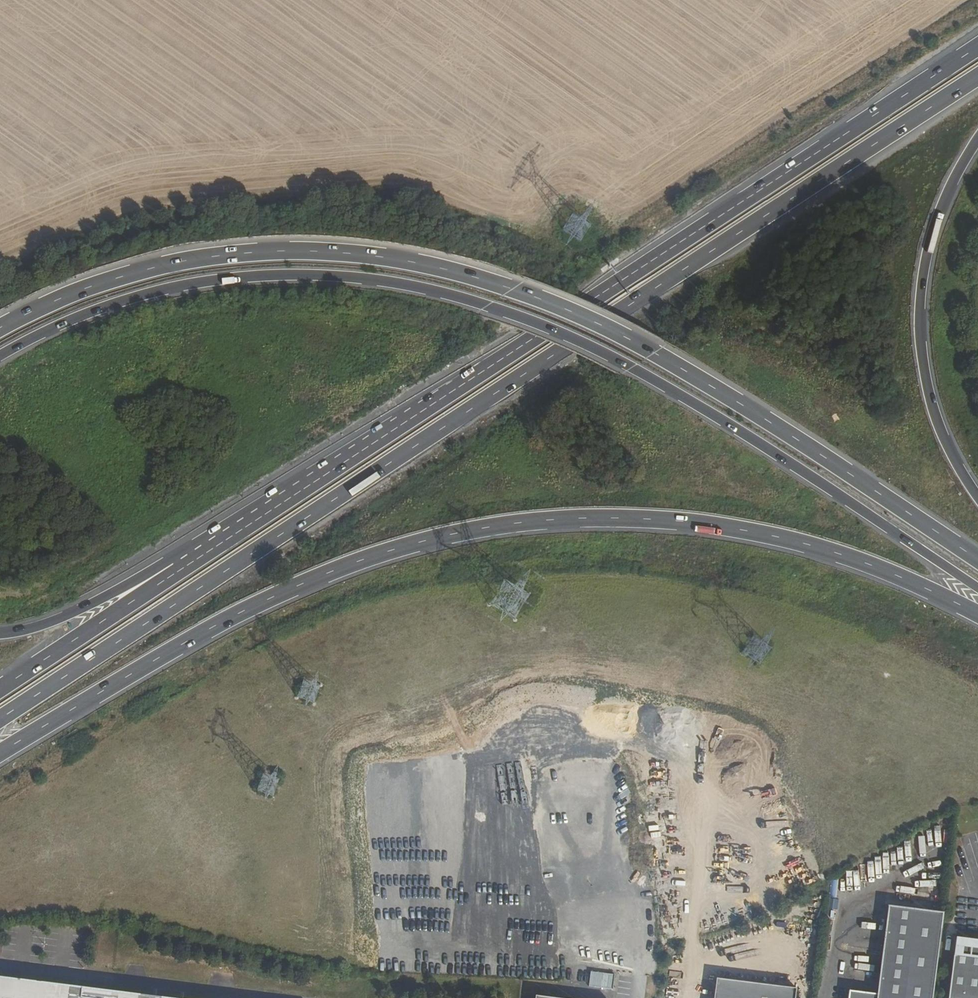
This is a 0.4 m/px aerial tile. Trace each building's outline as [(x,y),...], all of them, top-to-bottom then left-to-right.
[(969,859),(977,856),(977,845),(976,836),(963,839),(969,859)] [(942,912),(887,905),(876,993),(849,990),(848,997),(932,997),(942,912)] [(955,942),(948,997),(977,997),(977,945),(955,942)] [(590,971),(589,987),(613,989),(614,973),(590,971)] [(0,974),(0,997),(194,997),(0,974)] [(797,984),(716,975),(713,997),(796,997),(797,984)]
